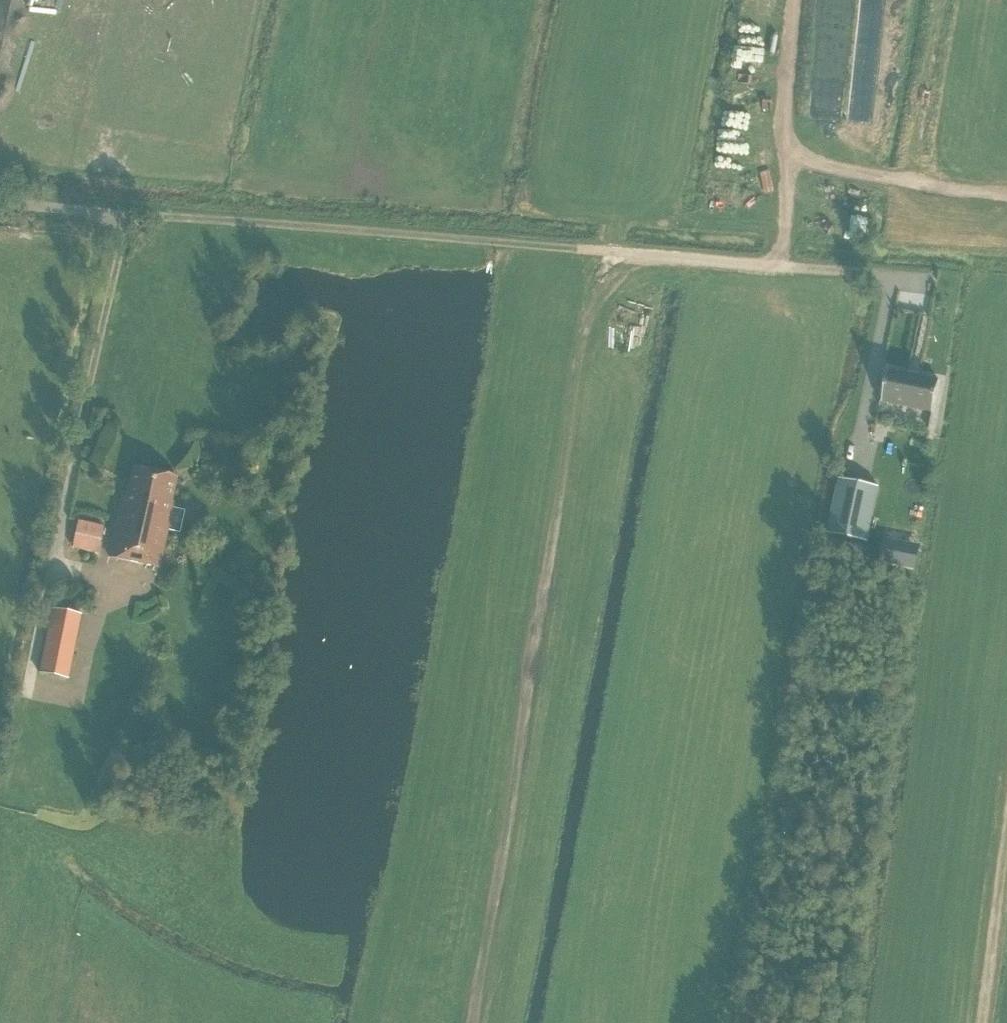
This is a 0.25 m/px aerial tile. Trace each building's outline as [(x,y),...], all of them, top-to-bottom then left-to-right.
[(870,230),(877,184),(812,174),(805,215),(846,222),(846,226),(870,230)] [(944,366),(892,376),(899,412),(951,401),(944,366)] [(177,477),(134,468),(128,494),(123,493),(109,556),(160,567),(174,504),(171,503),(177,477)] [(879,487),(839,478),(828,533),(867,542),(879,487)] [(104,529),(79,523),(74,548),(98,553),(104,529)] [(81,614),(50,608),(38,674),(68,680),(81,614)]
